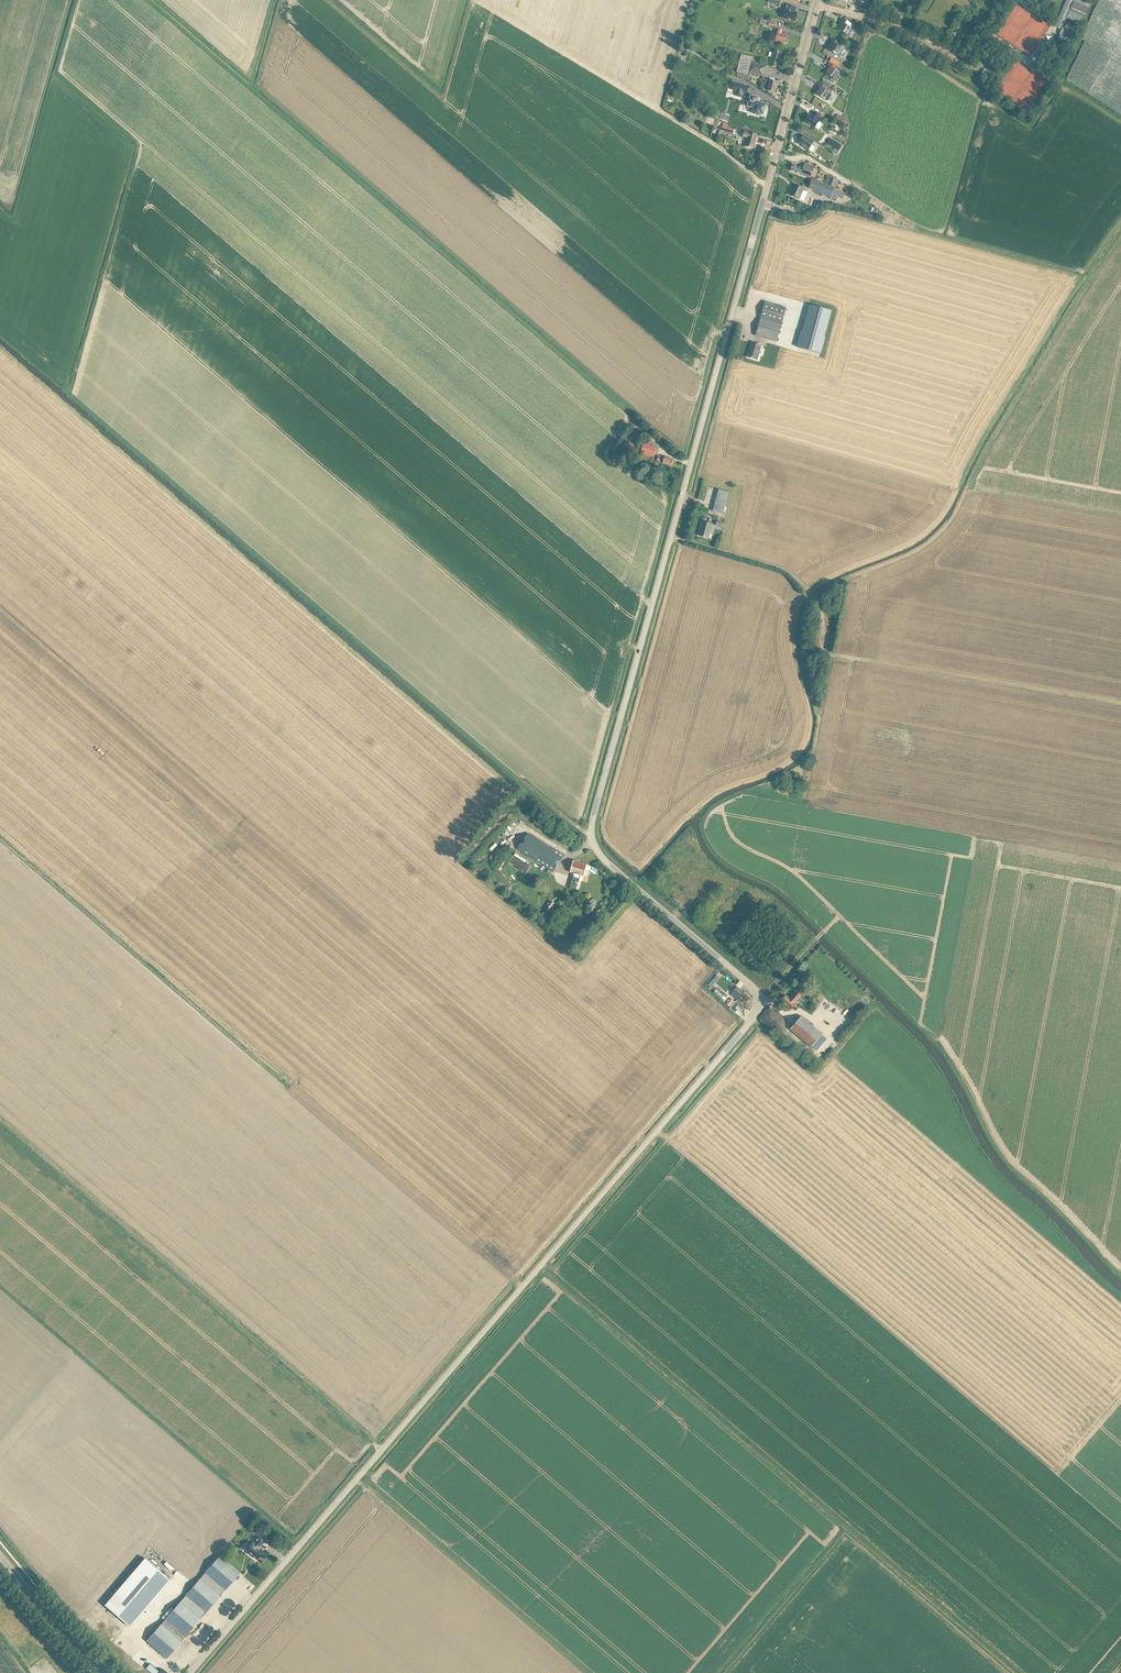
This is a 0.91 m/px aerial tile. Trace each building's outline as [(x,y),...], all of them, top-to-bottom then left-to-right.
[(1060,34),(1071,39),(1074,32),(1065,28),(1062,26),(1066,18),(1078,24),(1081,16),(1085,17),(1089,8),(1086,7),(1089,0),(1067,0),(1055,27),(1061,29),(1062,29),(1060,34)] [(1081,39),(1085,41),(1120,65),(1120,0),(1099,0),(1081,39)] [(795,22),(797,13),(794,12),(796,8),(790,6),(787,5),(783,19),(789,20),(795,22)] [(973,28),(976,23),(967,17),(964,22),(973,28)] [(849,36),(853,30),(850,28),(852,25),(841,19),(838,24),(841,25),(838,30),(849,36)] [(787,43),(788,39),(786,39),(787,35),(781,34),(782,31),(778,30),(775,41),(780,42),(785,43),(787,43)] [(831,39),(828,44),(831,45),(828,50),(833,53),(837,55),(841,57),(845,50),(841,48),(843,45),(839,43),(836,41),(831,39)] [(1066,79),(1120,115),(1120,114),(1120,65),(1085,41),(1066,79)] [(779,64),(782,53),(773,51),(769,66),(776,67),(777,63),(779,64)] [(763,76),(766,67),(760,65),(758,65),(758,62),(755,61),(754,61),(754,59),(752,58),(741,55),(737,72),(737,73),(745,75),(748,75),(748,73),(758,75),(763,76)] [(834,79),(838,73),(835,71),(837,68),(834,66),(829,63),(826,68),(829,70),(826,74),(831,77),(834,79)] [(982,74),(980,76),(983,78),(984,77),(987,79),(990,73),(985,69),(984,69),(986,70),(983,75),(982,74)] [(733,80),(730,89),(737,90),(736,93),(742,95),(743,92),(748,93),(749,94),(749,93),(751,88),(745,86),(745,84),(733,80)] [(770,81),(766,80),(765,83),(767,83),(766,86),(769,86),(767,90),(775,92),(774,92),(775,88),(776,88),(777,82),(772,81),(770,80),(770,81)] [(827,101),(829,101),(832,96),(831,94),(832,91),(819,83),(816,88),(819,90),(816,94),(821,97),(824,99),(827,101)] [(757,101),(758,97),(751,95),(752,94),(749,93),(749,94),(748,93),(747,97),(750,98),(749,101),(748,100),(747,106),(747,107),(749,108),(748,110),(752,111),(752,112),(753,113),(760,115),(760,114),(763,115),(763,114),(764,114),(765,111),(764,111),(766,105),(764,105),(764,104),(757,101)] [(819,122),(819,121),(818,120),(821,115),(815,112),(813,114),(813,115),(813,116),(812,117),(809,115),(804,122),(814,128),(815,128),(819,130),(822,124),(819,122)] [(728,118),(725,125),(737,129),(738,126),(731,124),(732,119),(728,118)] [(753,149),(757,135),(752,133),(744,132),(743,137),(748,139),(745,147),(753,149)] [(809,150),(814,142),(804,135),(798,143),(809,150)] [(839,149),(842,145),(831,138),(828,142),(836,147),(839,149)] [(811,179),(815,167),(805,163),(803,168),(793,165),(790,171),(800,174),(800,175),(811,179)] [(831,177),(828,185),(835,188),(838,181),(831,177)] [(843,198),(845,194),(824,184),(812,179),(809,188),(814,190),(836,200),(838,196),(843,198)] [(806,192),(807,189),(795,184),(793,188),(794,188),(791,196),(799,199),(803,190),(806,192)] [(776,342),(781,325),(785,307),(765,302),(756,336),(776,342)] [(809,305),(797,347),(819,354),(831,311),(809,305)] [(757,360),(761,345),(752,343),(750,348),(751,348),(749,357),(750,358),(752,359),(752,358),(757,360)] [(653,457),(656,447),(644,443),(641,454),(653,457)] [(663,457),(659,456),(657,461),(663,463),(663,464),(672,466),(674,460),(663,457)] [(723,514),(729,492),(719,490),(713,511),(723,514)] [(709,538),(712,524),(702,521),(701,528),(702,528),(700,536),(709,538)] [(518,847),(553,872),(564,856),(529,831),(518,847)] [(584,876),(585,870),(587,864),(573,861),(570,872),(574,873),(570,888),(577,889),(580,877),(577,876),(578,874),(584,876)] [(549,912),(555,904),(551,901),(544,909),(549,912)] [(718,977),(717,975),(708,985),(709,986),(718,977)] [(737,1000),(744,993),(737,987),(731,994),(737,1000)] [(722,998),(715,991),(713,993),(720,999),(722,998)] [(795,1003),(801,996),(796,991),(790,999),(786,995),(781,1001),(791,1009),(795,1004),(795,1003)] [(748,1002),(751,998),(744,993),(737,1000),(730,1008),(735,1013),(738,1010),(736,1008),(739,1005),(743,1009),(749,1003),(748,1002)] [(811,1047),(822,1034),(802,1016),(790,1029),(811,1047)] [(257,1559),(264,1551),(259,1548),(266,1539),(262,1536),(259,1534),(246,1550),(251,1554),(253,1556),(254,1557),(257,1559)] [(167,1658),(240,1573),(220,1556),(147,1641),(167,1658)] [(139,1565),(104,1605),(130,1627),(165,1586),(170,1579),(145,1558),(139,1565)] [(255,1585),(257,1582),(247,1574),(245,1576),(255,1585)] [(146,1668),(152,1672),(157,1672),(158,1671),(149,1664),(146,1668)]
